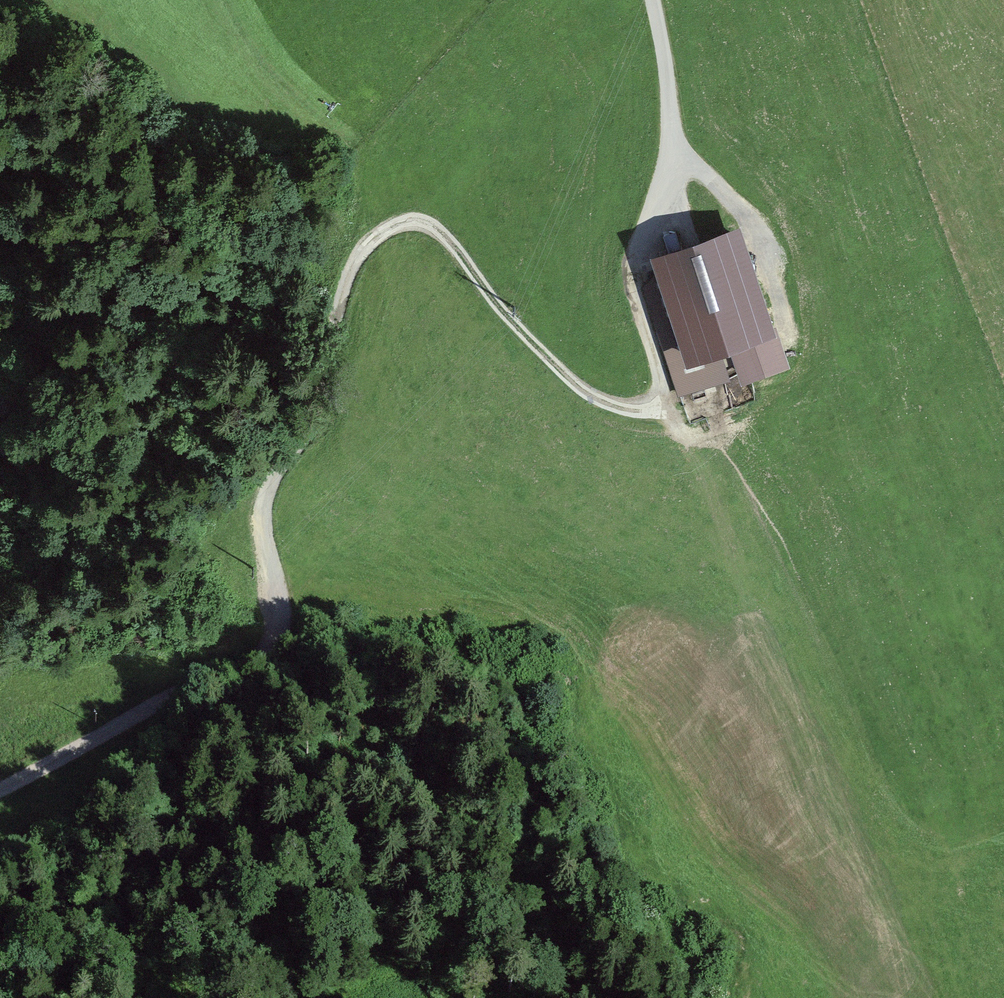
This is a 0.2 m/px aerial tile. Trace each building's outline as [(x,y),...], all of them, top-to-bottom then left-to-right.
[(729,341),(740,374),(774,363),(763,329),(757,331),(739,275),(726,234),(657,257),(662,272),(651,275),(642,286),(675,388),(722,373),(713,346),(729,341)]
